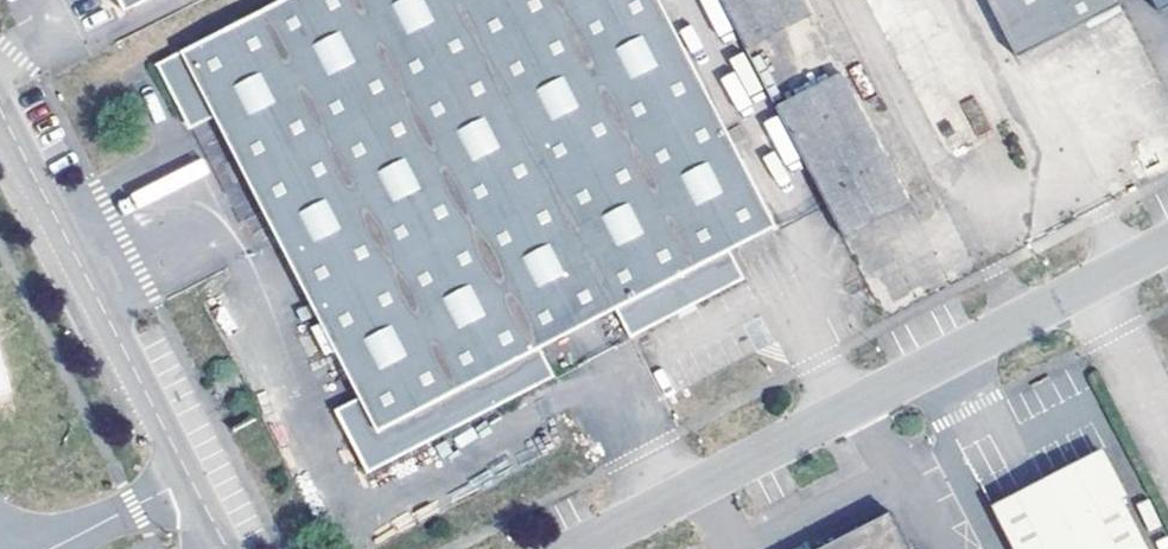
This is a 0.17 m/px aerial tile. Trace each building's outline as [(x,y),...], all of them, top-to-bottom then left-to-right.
[(125,12),(148,0),(118,0),(125,12)] [(189,129),(214,117),(321,323),(313,327),(326,353),(334,349),(359,397),(335,410),(367,472),(555,377),(540,348),(615,309),(630,339),(745,279),(730,250),(777,226),(659,0),(280,0),(156,64),(189,129)] [(744,48),(811,13),(804,0),(719,0),(744,48)] [(1017,58),(1123,3),(1121,0),(987,0),(1017,58)] [(1158,11),(1167,6),(1167,0),(1152,0),(1158,11)] [(744,58),(717,73),(741,116),(768,101),(744,58)] [(841,73),(775,108),(841,236),(907,202),(841,73)] [(909,209),(850,232),(871,284),(882,280),(890,298),(900,294),(885,258),(923,243),(909,209)] [(1044,483),(992,509),(1012,548),(1147,548),(1117,494),(1123,492),(1104,453),(1059,475),(1055,467),(1039,474),(1044,483)] [(888,512),(815,548),(907,548),(888,512)] [(1156,541),(1159,548),(1167,548),(1167,536),(1156,541)]
